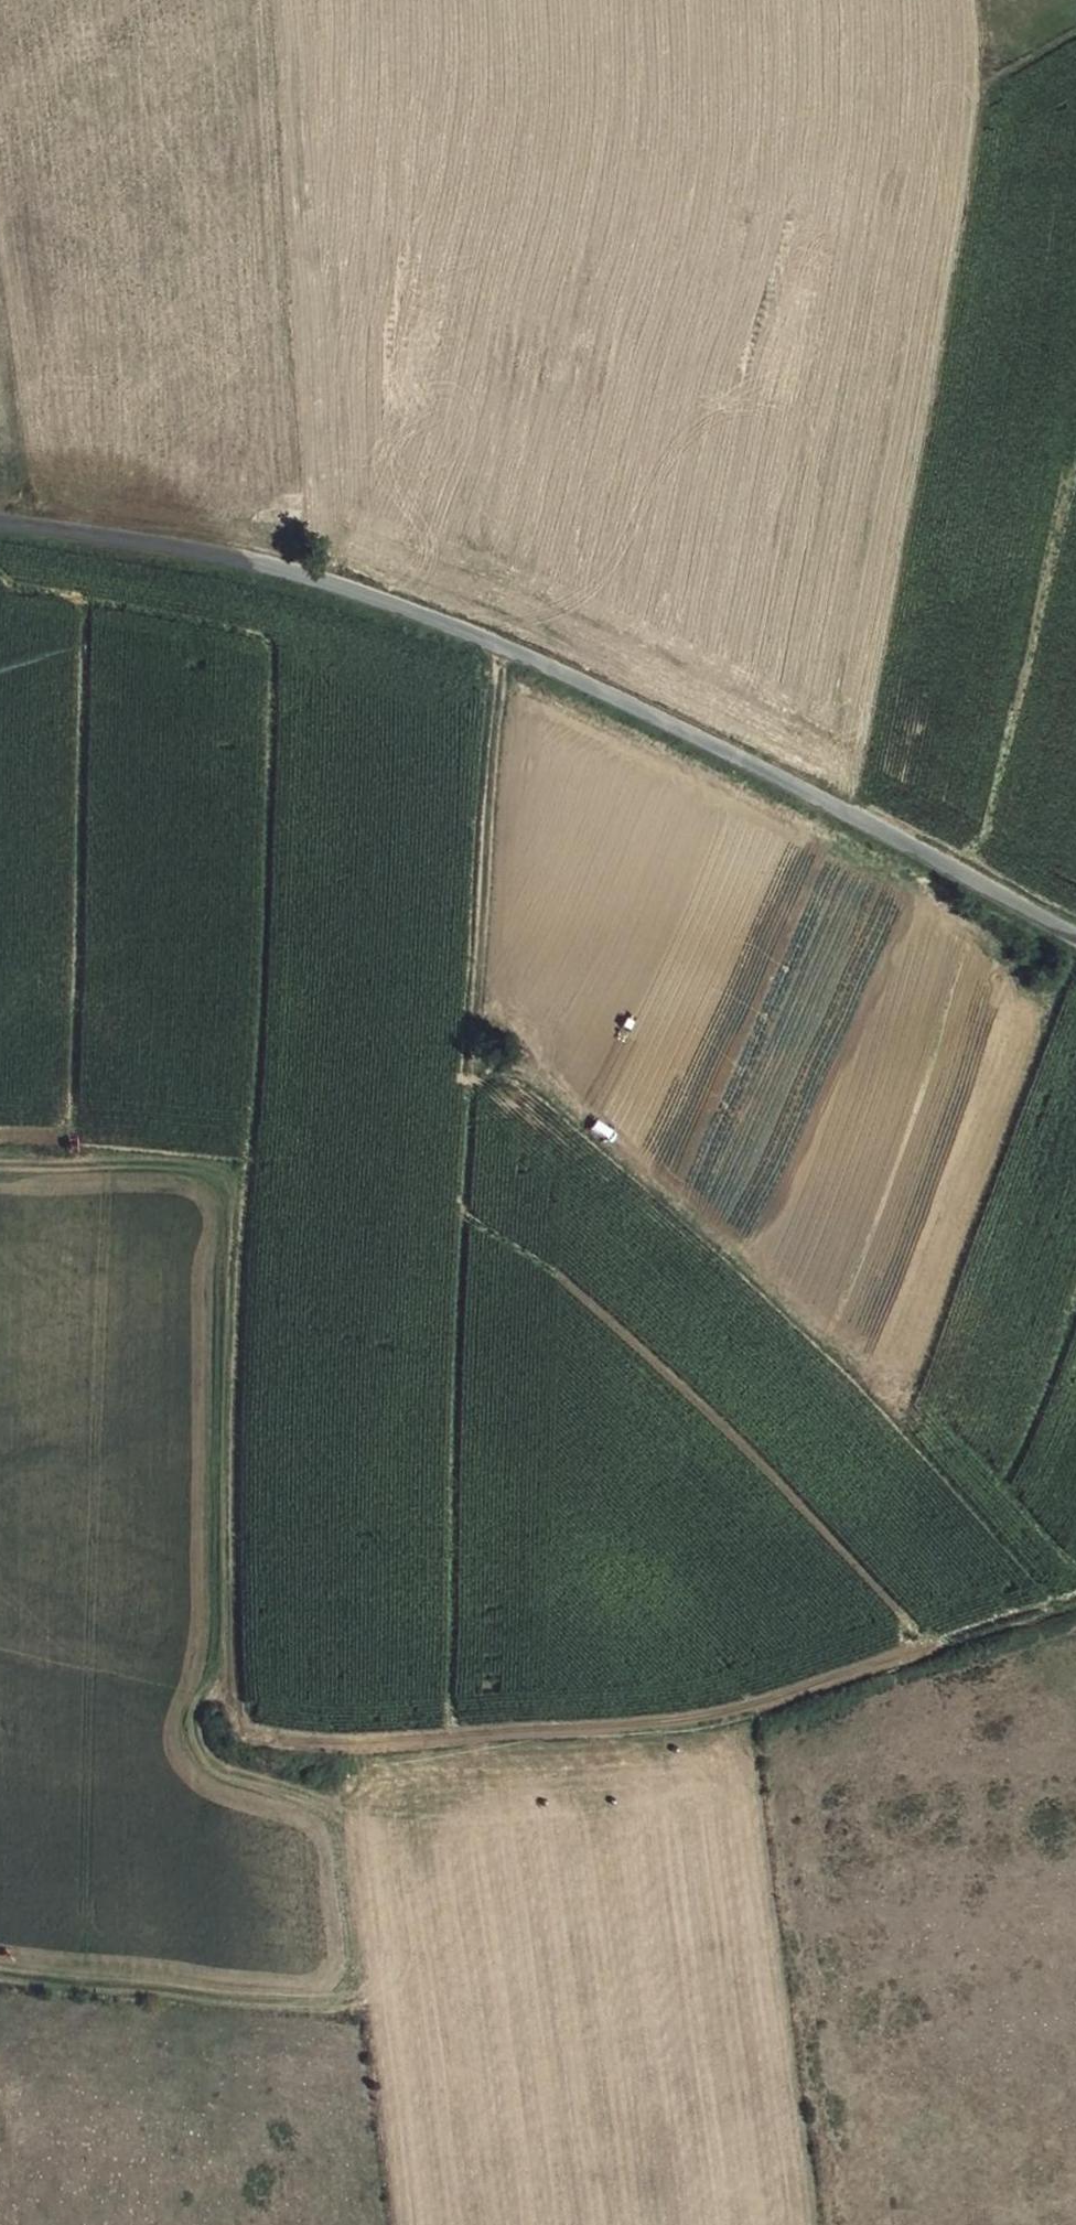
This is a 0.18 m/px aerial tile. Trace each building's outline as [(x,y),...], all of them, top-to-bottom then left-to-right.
[(970,478),(959,475),(956,491),(966,494),(970,478)]
